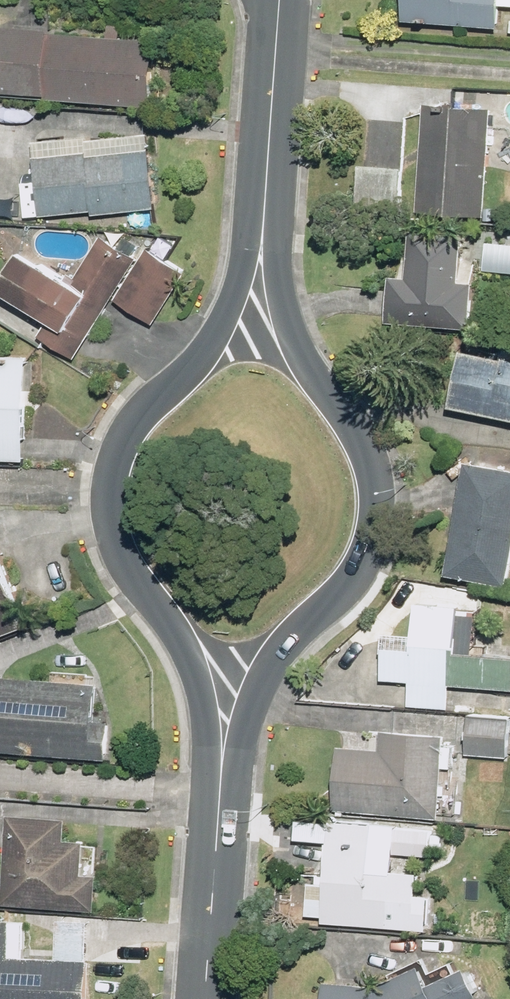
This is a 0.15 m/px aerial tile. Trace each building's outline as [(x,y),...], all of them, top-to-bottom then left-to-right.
[(410,20),(506,30),(509,0),(412,0),(410,20)] [(0,81),(0,96),(163,107),(168,35),(4,24),(0,81)] [(490,215),(496,105),(428,102),(422,212),(490,215)] [(93,150),(39,155),(45,215),(98,210),(98,216),(162,210),(156,147),(94,154),(93,150)] [(404,168),(357,166),(355,205),(402,208),(404,168)] [(474,231),(420,227),(416,272),(400,271),(396,318),(479,324),(483,278),(470,277),(474,231)] [(0,283),(0,297),(41,324),(29,341),(65,365),(133,264),(98,240),(66,288),(18,256),(0,283)] [(158,321),(189,270),(153,248),(122,299),(158,321)] [(458,401),(509,411),(509,350),(469,342),(458,401)] [(32,354),(0,354),(0,458),(30,459),(32,354)] [(477,456),(455,571),(509,582),(509,463),(477,456)] [(38,620),(0,519),(0,634),(38,620)] [(386,677),(416,679),(414,706),(454,708),(455,682),(509,686),(509,652),(464,649),(467,602),(422,600),(419,647),(388,645),(386,677)] [(113,755),(115,719),(103,718),(106,681),(0,674),(0,748),(113,755)] [(468,717),(468,755),(509,756),(509,745),(509,717),(468,717)] [(343,742),(338,808),(447,816),(453,730),(388,726),(386,745),(343,742)] [(73,817),(12,813),(7,902),(103,908),(105,873),(89,872),(91,839),(71,837),(73,817)] [(403,824),(337,818),(329,922),(435,930),(438,892),(426,891),(428,870),(400,868),(403,824)] [(0,915),(0,998),(95,998),(97,957),(91,957),(93,919),(63,918),(61,956),(28,954),(30,917),(0,915)] [(385,981),(332,977),(330,998),(472,998),(490,990),(477,962),(442,979),(432,959),(385,981)]
